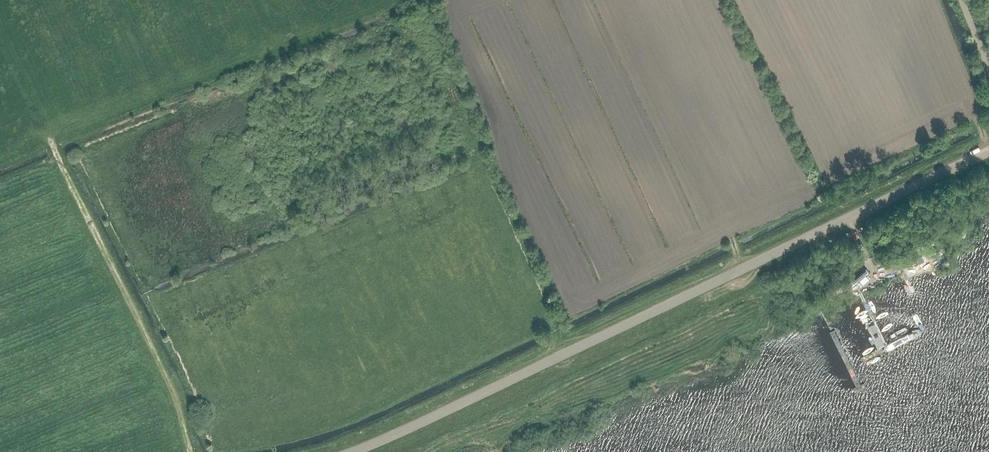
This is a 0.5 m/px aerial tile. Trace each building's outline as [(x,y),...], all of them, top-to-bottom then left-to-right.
[(920,264),(925,261),(922,256),(917,259),(920,264)]
